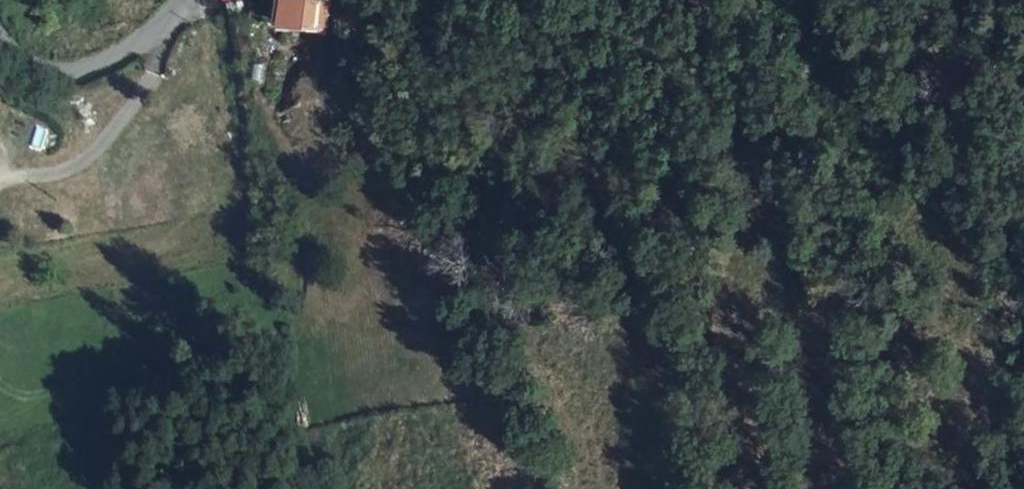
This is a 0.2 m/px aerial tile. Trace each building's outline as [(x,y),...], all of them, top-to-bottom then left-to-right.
[(273,7),(321,18),(327,0),(276,0),(273,7)]
